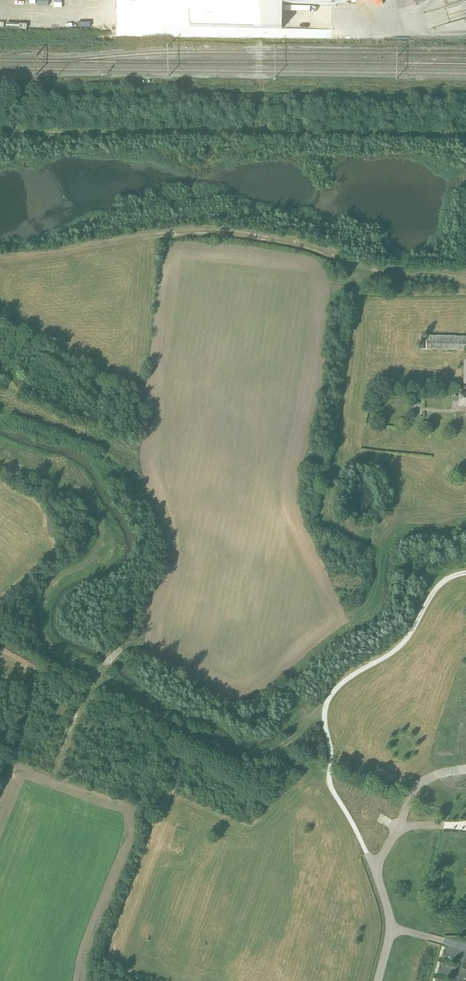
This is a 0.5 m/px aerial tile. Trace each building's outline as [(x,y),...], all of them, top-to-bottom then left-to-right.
[(191,27),(262,29),(262,28),(260,0),(189,0),(191,27)] [(262,28),(284,28),(284,4),(334,5),(350,0),(260,0),(262,28)] [(420,350),(465,351),(465,336),(420,336),(420,349),(420,350)]
